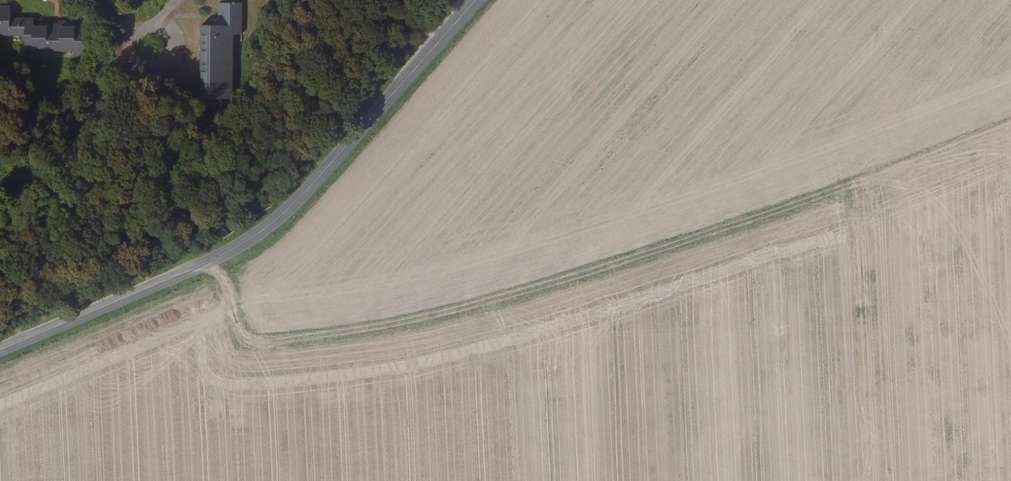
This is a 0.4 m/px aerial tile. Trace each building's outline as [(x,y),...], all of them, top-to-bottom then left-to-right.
[(89,65),(89,31),(81,32),(79,26),(63,25),(63,30),(36,31),(37,22),(17,22),(17,10),(0,12),(0,42),(32,43),(32,59),(73,57),(73,65),(89,65)] [(200,36),(199,105),(235,104),(234,43),(240,41),(240,11),(215,11),(214,34),(200,36)]
